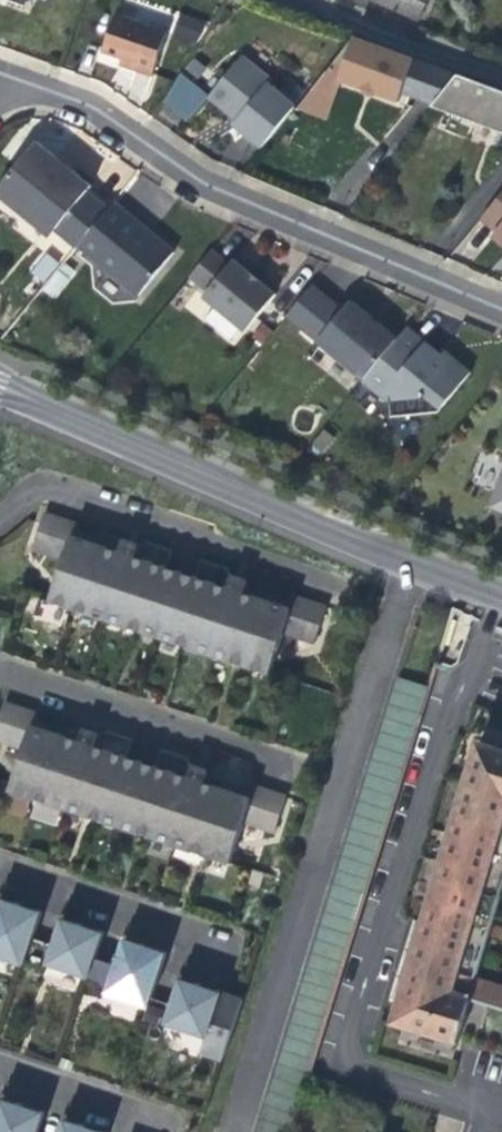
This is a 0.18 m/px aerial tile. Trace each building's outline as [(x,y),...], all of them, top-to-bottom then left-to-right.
[(427,0),(371,0),(417,22),(427,0)] [(173,35),(200,41),(204,18),(177,12),(173,35)] [(167,32),(115,15),(102,54),(116,58),(121,60),(137,65),(135,72),(151,77),(167,32)] [(413,61),(353,39),(296,108),(323,121),(338,81),(381,97),(398,103),(413,61)] [(262,148),(295,108),(267,85),(270,81),(241,57),(208,97),(213,101),(216,98),(222,104),(220,107),(216,111),(237,128),(262,148)] [(137,65),(121,60),(119,66),(135,72),(137,65)] [(182,74),(158,106),(185,125),(208,93),(182,74)] [(458,76),(432,108),(480,125),(501,133),(501,92),(458,76)] [(213,101),(220,107),(222,104),(216,98),(213,101)] [(103,216),(109,208),(89,191),(92,187),(72,171),(69,175),(53,162),(57,158),(37,142),(0,187),(55,231),(76,249),(78,246),(103,216)] [(72,171),(57,158),(53,162),(69,175),(72,171)] [(0,187),(0,197),(49,238),(55,231),(0,187)] [(481,218),(498,231),(494,236),(501,242),(501,193),(481,218)] [(150,233),(113,203),(109,208),(103,216),(78,246),(140,297),(174,253),(150,233)] [(230,266),(211,251),(207,256),(189,277),(208,293),(204,298),(247,332),(276,295),(249,273),(234,260),(230,266)] [(311,286),(308,289),(306,292),(287,316),(364,380),(396,340),(366,316),(350,303),(342,311),(311,286)] [(406,329),(396,340),(364,380),(362,382),(391,404),(391,420),(438,414),(469,375),(447,362),(451,357),(437,348),(406,328),(406,329)] [(492,507),(501,511),(501,481),(492,507)] [(245,594),(247,586),(249,580),(232,575),(227,567),(201,558),(195,578),(180,573),(165,568),(171,548),(145,539),(137,543),(120,538),(118,544),(116,551),(98,546),(72,537),(75,529),(77,523),(42,512),(30,547),(59,557),(46,598),(269,672),(283,631),(315,642),(327,606),(298,596),(292,595),(290,601),(288,608),(245,594)] [(118,544),(75,529),(72,537),(98,546),(116,551),(118,544)] [(273,595),(247,586),(245,594),(288,608),(290,601),(273,595)] [(391,807),(396,792),(411,743),(419,714),(428,686),(398,678),(258,1131),(291,1131),(391,807)] [(248,790),(246,798),(201,784),(204,776),(205,771),(188,765),(182,756),(156,747),(149,766),(134,762),(120,757),(126,737),(102,729),(93,734),(76,728),(75,733),(72,741),(27,726),(30,718),(31,714),(0,703),(0,743),(17,748),(4,788),(223,860),(236,821),(273,833),(285,798),(250,786),(248,790)] [(54,726),(30,718),(27,726),(72,741),(75,733),(54,726)] [(480,743),(394,1023),(454,1041),(467,1000),(453,996),(501,837),(501,749),(480,743)] [(217,780),(204,776),(201,784),(246,798),(248,790),(217,780)] [(467,1000),(501,1011),(501,984),(479,976),(501,901),(501,837),(453,996),(467,1000)] [(10,905),(0,902),(0,908),(8,911),(10,905)] [(0,908),(0,951),(4,952),(0,963),(21,970),(40,915),(27,911),(10,905),(8,911),(0,908)] [(69,931),(71,925),(57,921),(55,927),(69,931)] [(69,931),(55,927),(43,965),(87,980),(102,936),(85,930),(71,925),(69,931)] [(132,952),(134,947),(122,942),(120,948),(132,952)] [(132,952),(120,948),(107,986),(128,993),(124,1004),(145,1012),(158,974),(164,956),(144,950),(134,947),(132,952)] [(176,980),(174,987),(187,991),(190,985),(176,980)] [(187,991),(174,987),(161,1027),(202,1040),(217,994),(202,989),(190,985),(187,991)] [(11,1112),(13,1106),(8,1104),(0,1102),(0,1108),(11,1112)] [(0,1108),(0,1131),(36,1131),(42,1116),(13,1106),(11,1112),(0,1108)] [(60,1128),(72,1131),(73,1131),(75,1126),(70,1125),(62,1122),(60,1128)]
